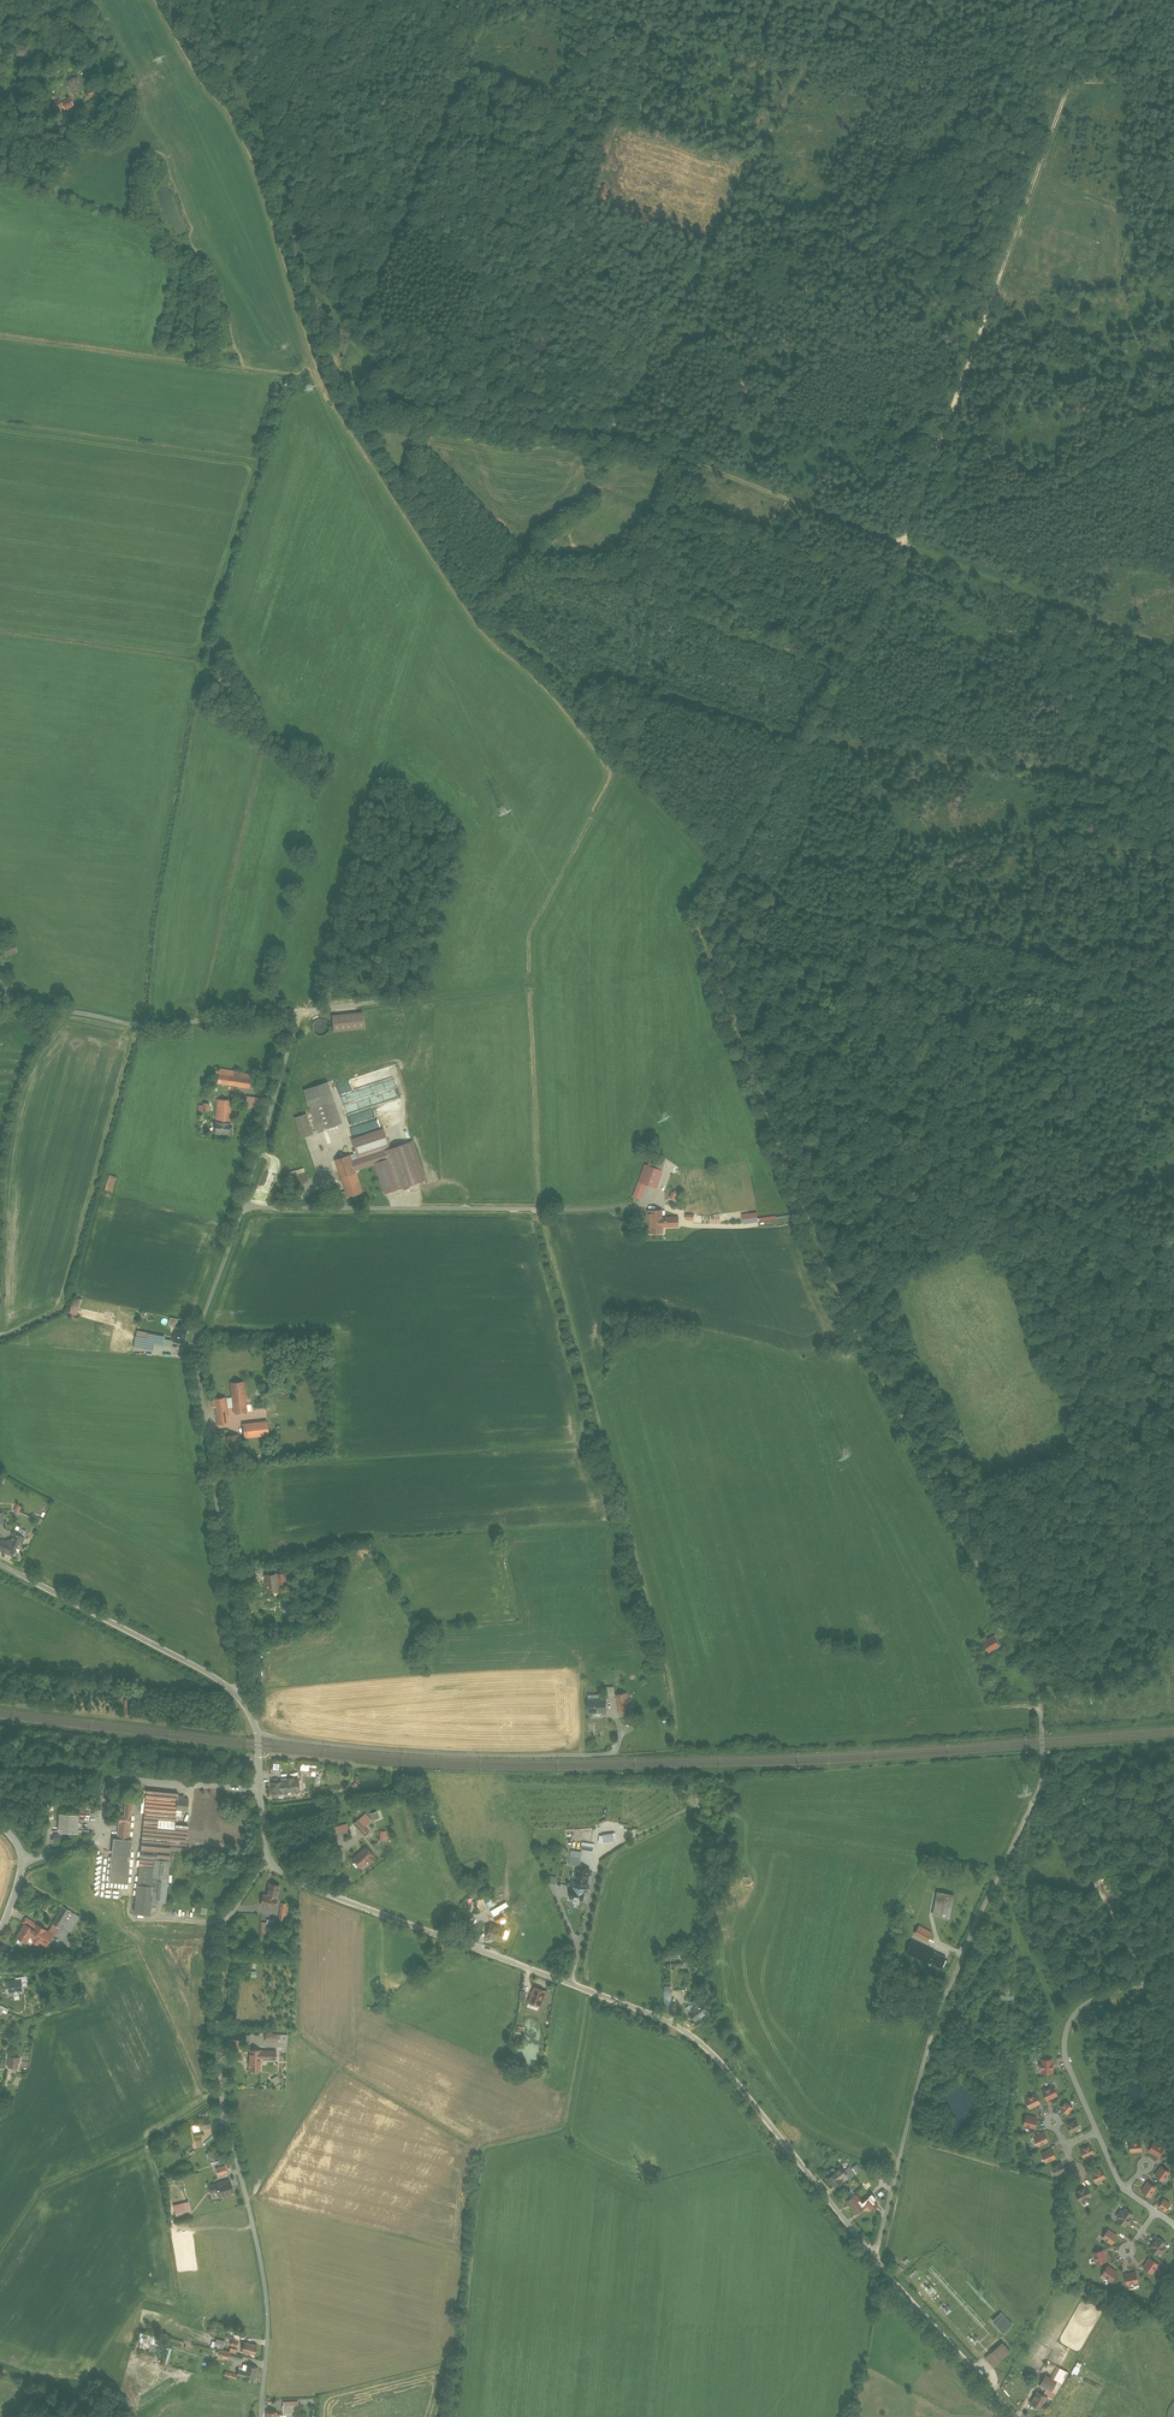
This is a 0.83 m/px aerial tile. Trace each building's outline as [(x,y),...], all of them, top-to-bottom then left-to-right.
[(14,56),(27,58),(29,45),(15,43),(14,56)] [(77,76),(68,81),(73,93),(83,88),(77,76)] [(70,99),(61,103),(60,99),(52,103),(56,110),(63,107),(64,110),(73,106),(70,99)] [(335,1010),(335,1015),(362,1013),(362,1007),(335,1010)] [(333,1016),(335,1032),(367,1029),(365,1013),(362,1013),(335,1015),(333,1016)] [(315,1022),(313,1024),(313,1027),(313,1030),(315,1033),(317,1035),(320,1035),(323,1035),(326,1033),(328,1031),(328,1028),(328,1025),(326,1022),(324,1020),(321,1020),(318,1020),(315,1022)] [(219,1081),(219,1083),(250,1088),(252,1077),(235,1074),(235,1071),(222,1068),(221,1071),(219,1081)] [(306,1093),(319,1132),(339,1125),(344,1123),(332,1085),(330,1081),(305,1090),(306,1093)] [(247,1106),(263,1109),(265,1098),(249,1095),(247,1106)] [(233,1100),(217,1099),(216,1122),(231,1123),(233,1100)] [(311,1134),(315,1133),(309,1113),(296,1117),(303,1138),(312,1135),(311,1134)] [(231,1123),(216,1122),(215,1133),(231,1134),(231,1123)] [(384,1128),(352,1139),(358,1159),(383,1150),(391,1147),(384,1128)] [(383,1150),(386,1161),(396,1191),(419,1183),(421,1182),(414,1159),(419,1158),(413,1140),(412,1140),(391,1147),(383,1150)] [(383,1150),(358,1159),(353,1160),(357,1171),(386,1161),(383,1150)] [(357,1171),(353,1160),(351,1154),(335,1160),(341,1177),(348,1198),(355,1196),(365,1192),(357,1171)] [(664,1168),(665,1163),(653,1159),(652,1164),(664,1168)] [(658,1188),(664,1171),(646,1165),(640,1182),(637,1191),(639,1191),(644,1193),(646,1184),(658,1188)] [(305,1167),(289,1172),(291,1176),(293,1185),(309,1180),(305,1167)] [(114,1192),(118,1177),(110,1175),(106,1190),(114,1192)] [(666,1234),(666,1226),(681,1226),(681,1216),(666,1217),(665,1209),(648,1210),(648,1213),(649,1235),(654,1235),(666,1234)] [(740,1223),(756,1222),(756,1212),(740,1213),(740,1223)] [(81,1307),(83,1299),(75,1296),(73,1304),(81,1307)] [(78,1316),(81,1307),(73,1304),(70,1313),(78,1316)] [(176,1329),(177,1324),(178,1324),(179,1319),(170,1317),(169,1325),(173,1326),(176,1329)] [(178,1324),(177,1324),(176,1329),(174,1340),(173,1341),(184,1343),(188,1328),(188,1326),(185,1326),(178,1324)] [(167,1336),(139,1330),(135,1347),(155,1351),(156,1344),(165,1346),(166,1339),(167,1336)] [(174,1340),(166,1339),(165,1346),(172,1347),(173,1341),(174,1340)] [(248,1412),(245,1382),(230,1383),(232,1398),(233,1408),(233,1414),(248,1412)] [(227,1399),(227,1397),(214,1399),(211,1400),(212,1408),(215,1408),(218,1425),(231,1423),(229,1409),(227,1399)] [(269,1421),(244,1424),(246,1438),(271,1436),(269,1421)] [(19,1513),(23,1507),(18,1504),(14,1510),(19,1513)] [(17,1532),(11,1545),(1,1541),(0,1544),(0,1551),(16,1558),(26,1536),(17,1532)] [(281,1591),(280,1589),(290,1588),(288,1572),(278,1573),(278,1574),(266,1576),(268,1593),(281,1591)] [(297,1598),(289,1598),(290,1617),(298,1616),(297,1598)] [(994,1635),(983,1642),(990,1653),(1001,1646),(994,1635)] [(628,1693),(616,1695),(620,1715),(632,1712),(631,1706),(630,1701),(628,1693)] [(589,1699),(589,1713),(608,1713),(608,1699),(589,1699)] [(319,1769),(319,1762),(306,1761),(305,1768),(319,1769)] [(273,1779),(274,1793),(281,1793),(281,1791),(281,1790),(304,1788),(303,1776),(297,1777),(297,1774),(290,1775),(290,1777),(273,1779)] [(178,1793),(145,1791),(135,1914),(150,1915),(151,1902),(167,1903),(171,1851),(187,1852),(190,1826),(175,1825),(177,1810),(178,1795),(178,1793)] [(184,1796),(178,1795),(177,1810),(187,1811),(188,1799),(184,1799),(184,1796)] [(118,1815),(118,1822),(130,1823),(131,1823),(132,1816),(130,1816),(131,1801),(124,1800),(123,1816),(118,1815)] [(382,1807),(373,1810),(375,1818),(385,1815),(382,1807)] [(368,1809),(356,1820),(367,1833),(374,1827),(369,1821),(374,1817),(368,1809)] [(79,1816),(59,1815),(58,1833),(78,1834),(79,1816)] [(350,1820),(339,1823),(340,1828),(351,1826),(350,1820)] [(117,1822),(115,1839),(128,1840),(130,1823),(118,1822),(117,1822)] [(584,1838),(583,1845),(597,1847),(598,1840),(584,1838)] [(110,1882),(129,1884),(132,1840),(128,1840),(115,1839),(113,1839),(110,1882)] [(373,1857),(375,1856),(366,1846),(351,1859),(360,1869),(369,1861),(370,1863),(374,1859),(373,1857)] [(584,1848),(573,1846),(571,1860),(582,1862),(584,1848)] [(588,1896),(592,1865),(580,1863),(578,1876),(574,1875),(573,1882),(577,1883),(577,1885),(573,1885),(571,1894),(588,1896)] [(550,1882),(558,1883),(559,1876),(551,1875),(550,1882)] [(283,1882),(271,1879),(268,1891),(279,1893),(280,1893),(283,1882)] [(477,1882),(471,1884),(473,1890),(475,1895),(482,1893),(477,1882)] [(953,1891),(939,1889),(935,1913),(953,1916),(957,1892),(953,1891)] [(263,1895),(262,1901),(277,1904),(279,1893),(268,1891),(264,1890),(264,1891),(263,1891),(262,1894),(263,1895)] [(501,1904),(504,1908),(512,1904),(508,1898),(500,1903),(501,1904)] [(53,1902),(48,1899),(45,1905),(50,1908),(53,1902)] [(287,1899),(282,1899),(281,1914),(287,1915),(289,1899),(287,1899)] [(74,1907),(65,1902),(54,1919),(63,1925),(64,1923),(73,1909),(74,1907)] [(501,1904),(493,1909),(500,1920),(508,1915),(504,1908),(501,1904)] [(77,1911),(73,1909),(64,1923),(68,1925),(77,1911)] [(77,1911),(68,1925),(73,1928),(82,1913),(77,1910),(77,1911)] [(49,1925),(28,1913),(24,1919),(26,1920),(18,1933),(28,1939),(32,1932),(37,1935),(35,1938),(41,1942),(43,1939),(49,1943),(57,1931),(48,1926),(49,1925)] [(901,1921),(896,1926),(898,1928),(900,1930),(902,1929),(905,1925),(901,1921)] [(918,1926),(916,1929),(930,1937),(934,1929),(921,1921),(918,1926)] [(490,1923),(485,1937),(499,1942),(504,1929),(490,1923)] [(936,1947),(913,1935),(908,1946),(924,1954),(931,1958),(936,1947)] [(21,1979),(6,1982),(8,1992),(13,1992),(14,1994),(20,1993),(19,1991),(23,1990),(21,1979)] [(674,1986),(665,1987),(666,2003),(675,2003),(674,1986)] [(542,2010),(548,1994),(536,1989),(530,2005),(542,2010)] [(700,2017),(714,2005),(707,1996),(706,1998),(700,1991),(693,1997),(699,2004),(693,2009),(700,2017)] [(527,2025),(520,2022),(518,2028),(524,2030),(527,2025)] [(280,2030),(268,2030),(267,2039),(280,2039),(280,2031),(280,2030)] [(290,2031),(280,2031),(280,2039),(290,2039),(290,2031)] [(229,2039),(229,2049),(244,2049),(244,2039),(229,2039)] [(266,2051),(253,2051),(253,2069),(265,2069),(265,2055),(266,2051)] [(22,2053),(11,2052),(9,2063),(20,2065),(22,2053)] [(1043,2074),(1051,2074),(1052,2059),(1043,2059),(1043,2074)] [(279,2067),(271,2071),(277,2082),(285,2078),(279,2067)] [(1043,2088),(1047,2098),(1058,2092),(1054,2083),(1043,2088)] [(1028,2097),(1033,2106),(1044,2100),(1038,2091),(1028,2097)] [(1058,2103),(1065,2108),(1070,2102),(1063,2096),(1058,2103)] [(202,2114),(197,2115),(198,2121),(198,2122),(202,2122),(205,2121),(205,2125),(212,2124),(211,2120),(214,2120),(213,2112),(210,2112),(210,2109),(202,2110),(202,2114)] [(1028,2121),(1039,2123),(1041,2112),(1030,2110),(1028,2121)] [(1068,2119),(1071,2126),(1080,2123),(1078,2115),(1068,2119)] [(1035,2132),(1039,2141),(1049,2137),(1045,2128),(1035,2132)] [(204,2132),(197,2133),(198,2144),(206,2143),(204,2132)] [(1131,2147),(1141,2147),(1141,2137),(1130,2138),(1131,2147)] [(1149,2146),(1159,2152),(1164,2144),(1155,2138),(1149,2146)] [(1080,2146),(1085,2154),(1095,2148),(1090,2140),(1080,2146)] [(218,2145),(212,2147),(215,2156),(221,2154),(218,2145)] [(1043,2150),(1048,2158),(1057,2152),(1053,2145),(1043,2150)] [(1053,2162),(1056,2169),(1066,2166),(1063,2158),(1053,2162)] [(227,2161),(218,2164),(220,2172),(224,2171),(230,2169),(227,2161)] [(845,2163),(829,2176),(837,2186),(853,2173),(845,2163)] [(1156,2171),(1163,2176),(1169,2168),(1161,2163),(1156,2171)] [(1092,2170),(1096,2178),(1106,2173),(1101,2165),(1092,2170)] [(233,2175),(210,2182),(212,2189),(221,2187),(222,2193),(237,2189),(233,2175)] [(1142,2188),(1150,2193),(1156,2184),(1148,2179),(1142,2188)] [(1088,2183),(1075,2189),(1079,2197),(1083,2195),(1084,2199),(1090,2197),(1088,2193),(1092,2191),(1088,2183)] [(859,2211),(872,2201),(876,2207),(883,2203),(875,2193),(869,2198),(870,2199),(868,2201),(858,2189),(848,2197),(859,2211)] [(1159,2203),(1166,2207),(1171,2199),(1164,2195),(1159,2203)] [(191,2201),(175,2204),(178,2219),(194,2216),(191,2201)] [(1122,2208),(1120,2211),(1130,2218),(1134,2212),(1127,2207),(1125,2210),(1122,2208)] [(1130,2218),(1120,2211),(1118,2214),(1121,2216),(1119,2219),(1126,2224),(1130,2218)] [(1108,2232),(1116,2238),(1121,2231),(1113,2226),(1108,2232)] [(1164,2238),(1157,2234),(1153,2240),(1163,2247),(1165,2244),(1162,2242),(1164,2238)] [(1162,2249),(1163,2247),(1153,2240),(1150,2246),(1157,2250),(1159,2247),(1162,2249)] [(1097,2261),(1107,2258),(1104,2247),(1094,2250),(1097,2261)] [(1159,2261),(1149,2255),(1143,2265),(1152,2271),(1159,2261)] [(1112,2278),(1118,2270),(1109,2263),(1103,2271),(1112,2278)] [(1138,2281),(1137,2270),(1126,2271),(1127,2282),(1138,2281)] [(992,2318),(1005,2332),(1014,2324),(1001,2310),(992,2318)] [(237,2327),(234,2335),(241,2337),(243,2338),(245,2330),(237,2327)] [(139,2348),(149,2351),(151,2344),(153,2344),(155,2337),(143,2333),(139,2348)] [(222,2345),(225,2346),(227,2336),(221,2335),(220,2338),(214,2337),(213,2343),(222,2345)] [(234,2335),(232,2341),(239,2343),(241,2337),(234,2335)] [(260,2341),(246,2338),(244,2348),(247,2349),(246,2350),(252,2352),(252,2350),(257,2352),(260,2341)] [(987,2359),(994,2367),(1001,2360),(1013,2350),(1004,2340),(985,2357),(987,2359)] [(150,2352),(159,2354),(161,2347),(153,2344),(150,2352)] [(222,2345),(220,2353),(230,2356),(233,2348),(225,2346),(222,2345)] [(258,2377),(262,2364),(250,2361),(249,2368),(240,2366),(239,2371),(239,2372),(240,2373),(258,2377)] [(1070,2372),(1075,2374),(1080,2363),(1075,2361),(1070,2372)] [(1065,2367),(1062,2365),(1057,2375),(1063,2378),(1066,2372),(1063,2370),(1065,2367)] [(1037,2390),(1030,2403),(1041,2409),(1048,2397),(1052,2400),(1055,2394),(1051,2391),(1057,2380),(1045,2374),(1039,2385),(1046,2388),(1043,2393),(1037,2390)] [(285,2403),(285,2411),(289,2411),(294,2411),(294,2402),(286,2403),(285,2403)] [(269,2409),(269,2416),(282,2416),(281,2408),(269,2409)]
